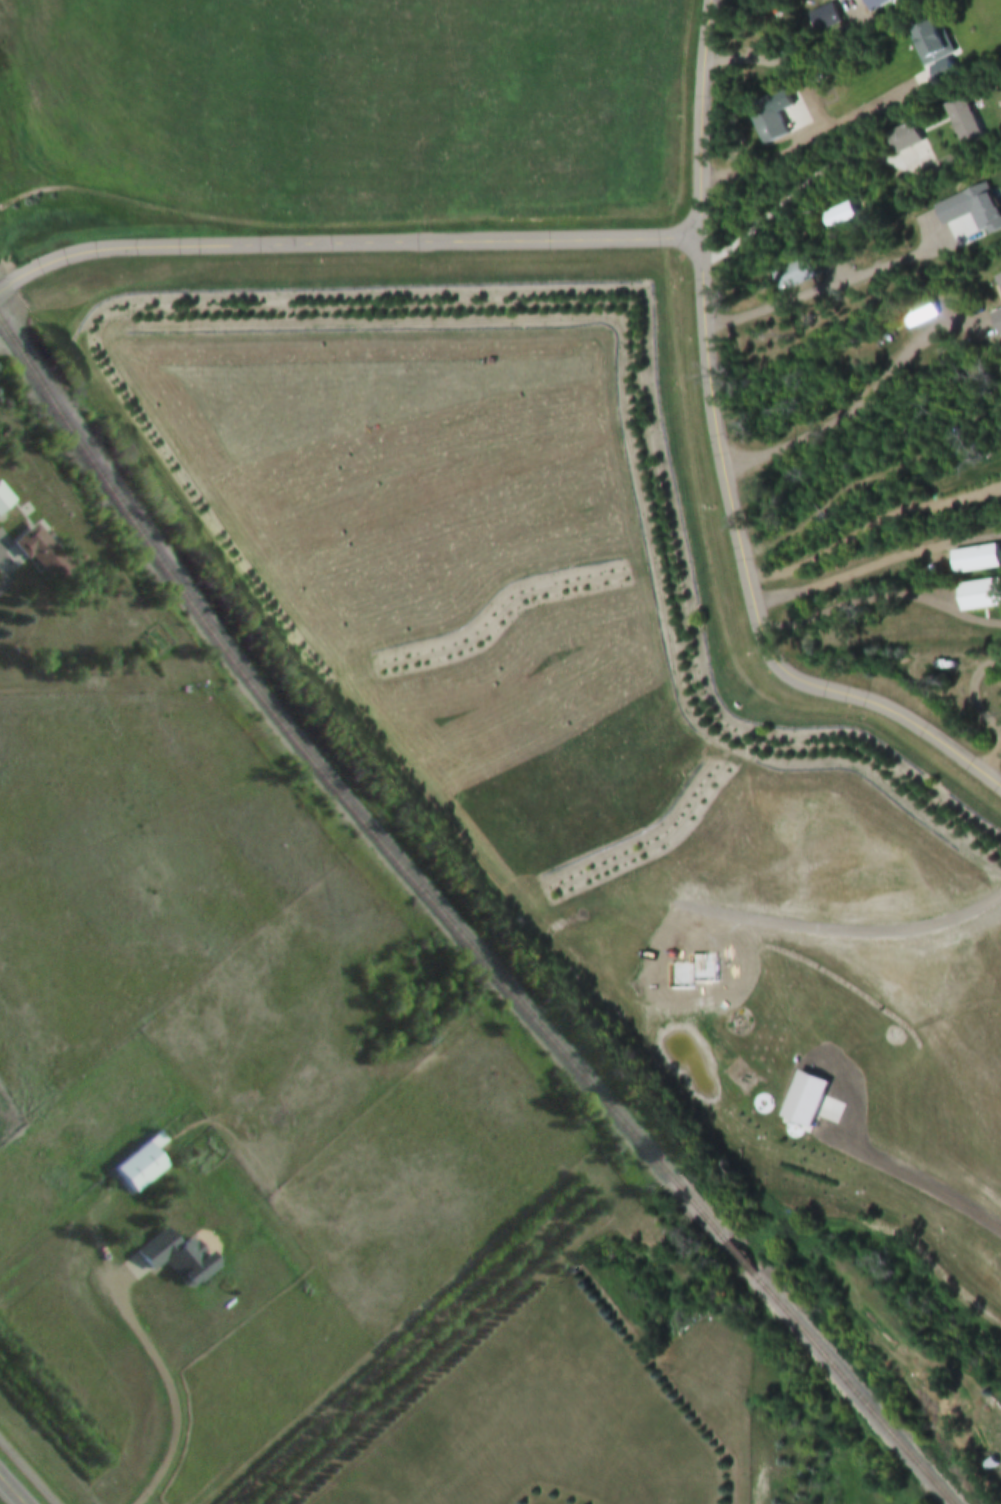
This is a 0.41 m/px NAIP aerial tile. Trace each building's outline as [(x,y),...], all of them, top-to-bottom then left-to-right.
[(866,14),(894,0),(859,0),(866,14)] [(905,32),(921,68),(950,56),(934,19),(905,32)] [(742,109),(760,147),(785,136),(766,97),(742,109)] [(941,106),(958,145),(977,137),(961,98),(941,106)] [(918,145),(909,124),(883,136),(892,156),(918,145)] [(984,237),(1000,230),(1000,224),(985,185),(930,207),(939,229),(945,226),(953,245),(982,233),(984,237)] [(817,217),(825,234),(858,219),(850,202),(817,217)] [(769,274),(780,295),(818,274),(807,255),(769,274)] [(898,310),(903,329),(932,321),(927,302),(898,310)] [(10,504),(0,492),(0,512),(10,504)] [(28,526),(6,545),(22,564),(26,560),(49,587),(67,572),(28,526)] [(1000,569),(997,547),(947,553),(950,576),(1000,569)] [(954,585),(955,613),(987,611),(986,584),(954,585)] [(783,1119),(813,1129),(830,1081),(800,1071),(783,1119)] [(113,1168),(133,1193),(166,1166),(154,1151),(167,1140),(160,1131),(113,1168)] [(217,1267),(193,1235),(179,1246),(166,1228),(135,1251),(151,1272),(164,1262),(186,1291),(217,1267)]
